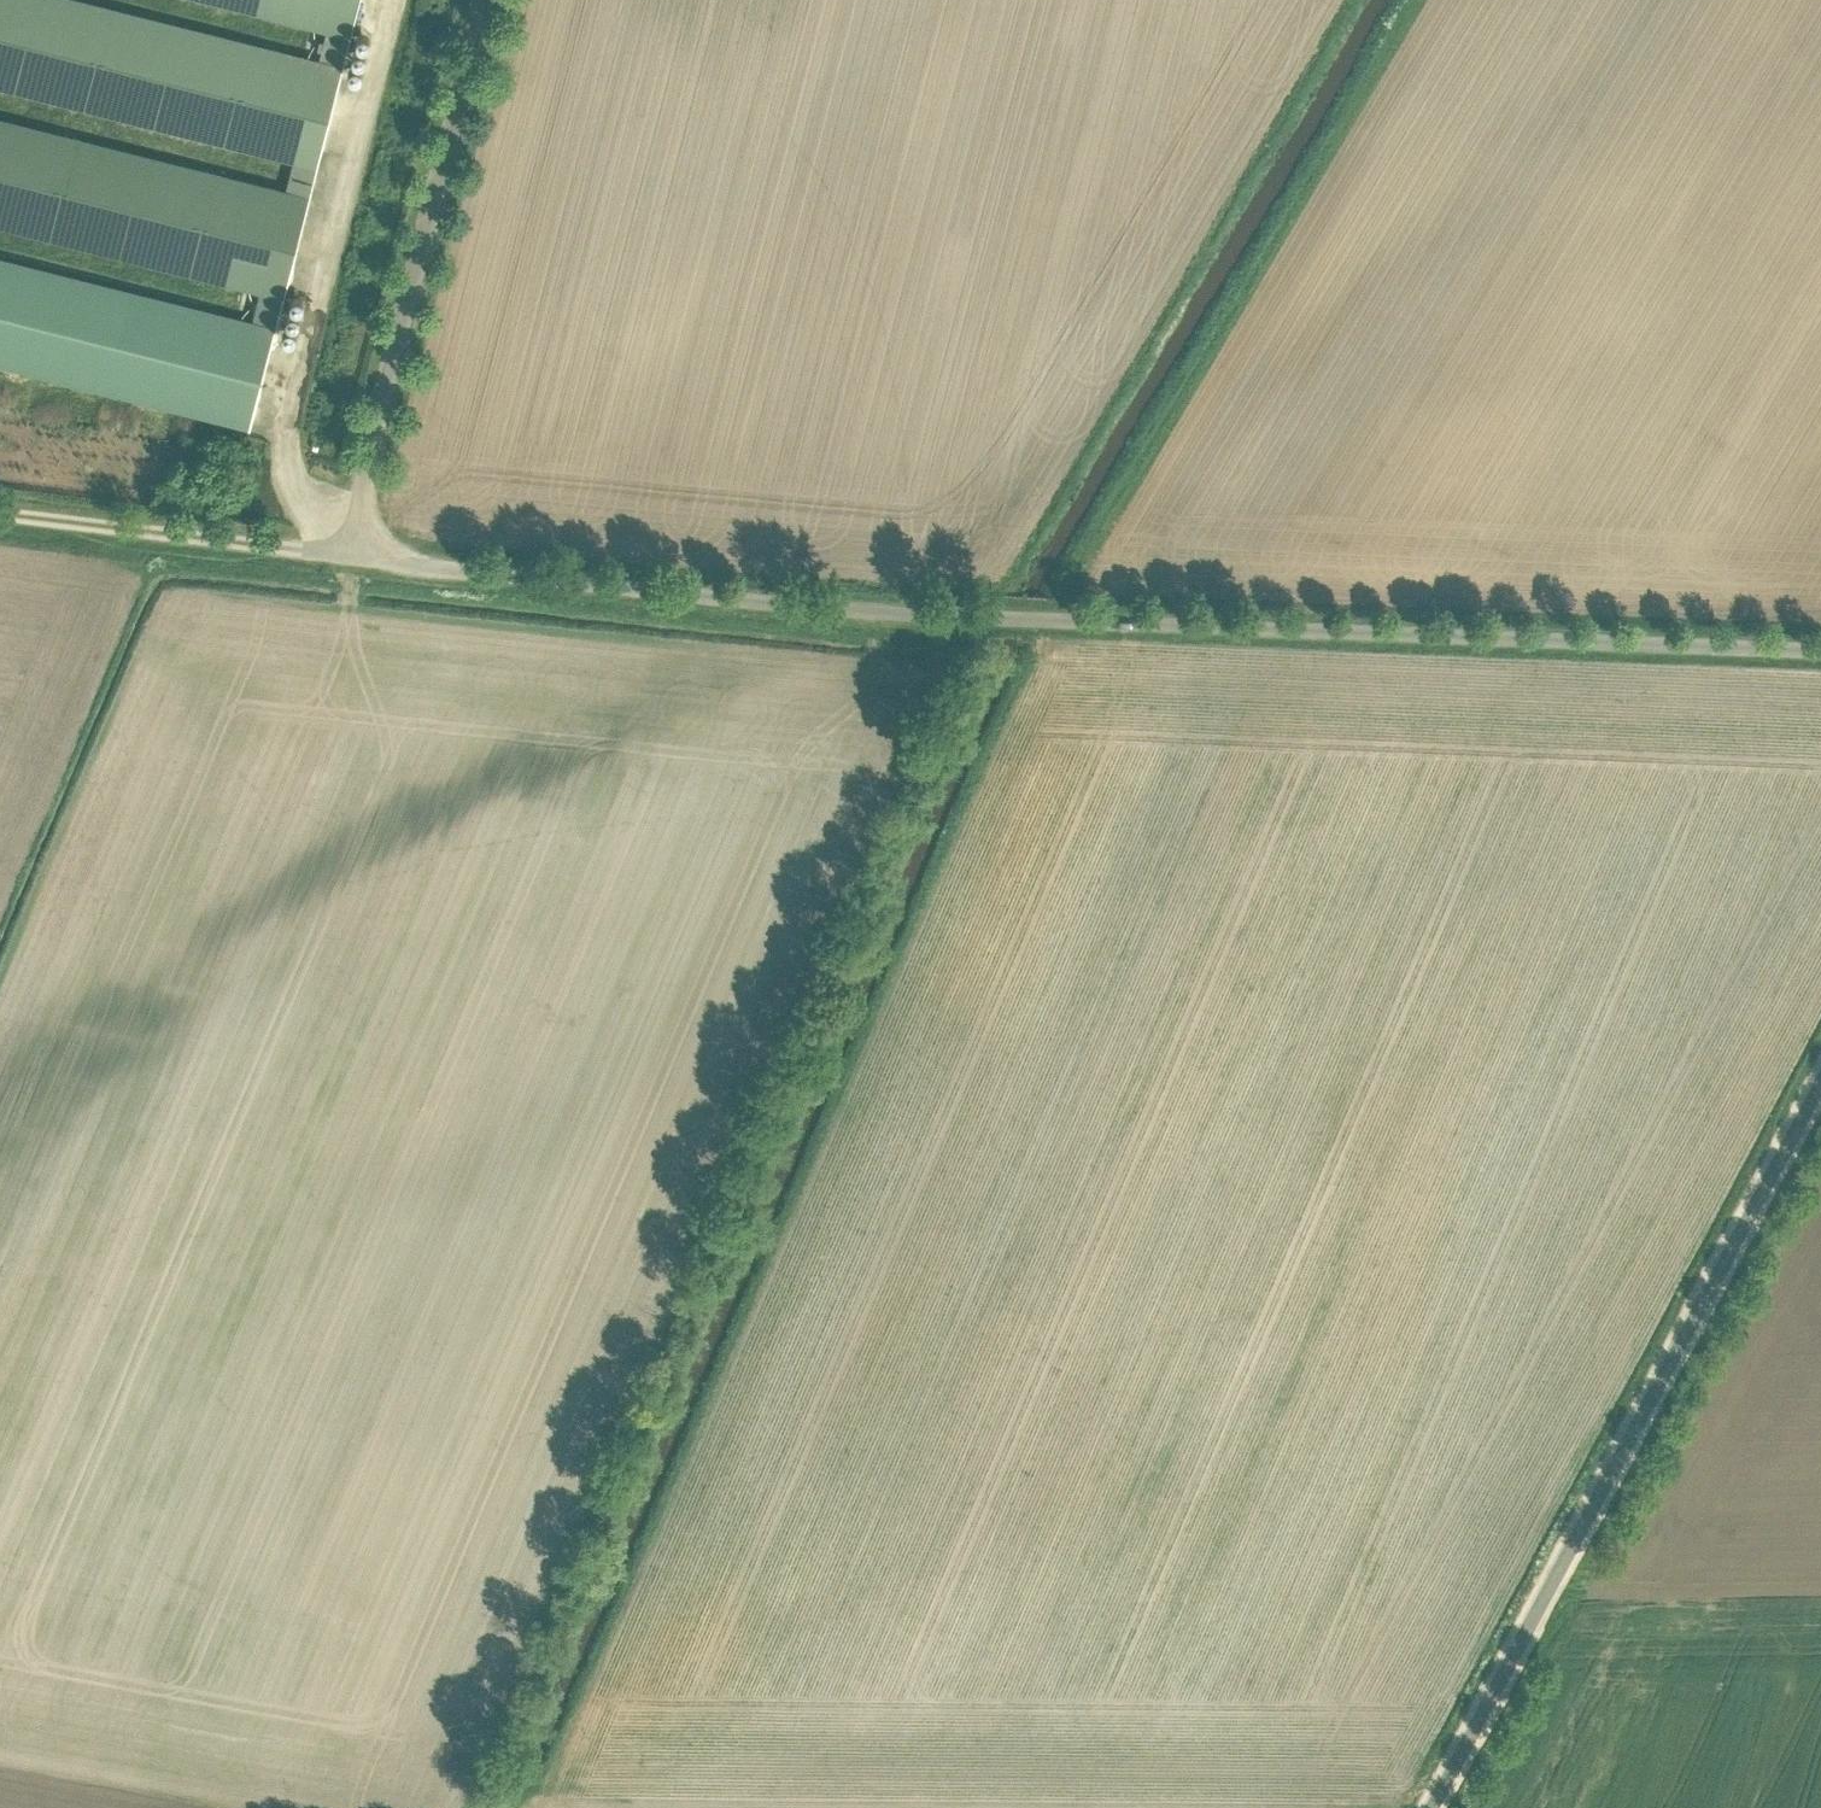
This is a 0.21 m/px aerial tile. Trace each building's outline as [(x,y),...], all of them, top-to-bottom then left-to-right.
[(311,160),(337,59),(110,0),(0,0),(0,80),(311,160)] [(346,29),(353,0),(232,0),(346,29)] [(280,292),(306,190),(0,112),(0,220),(280,292)] [(248,422),(274,322),(0,253),(0,360),(248,422)]
